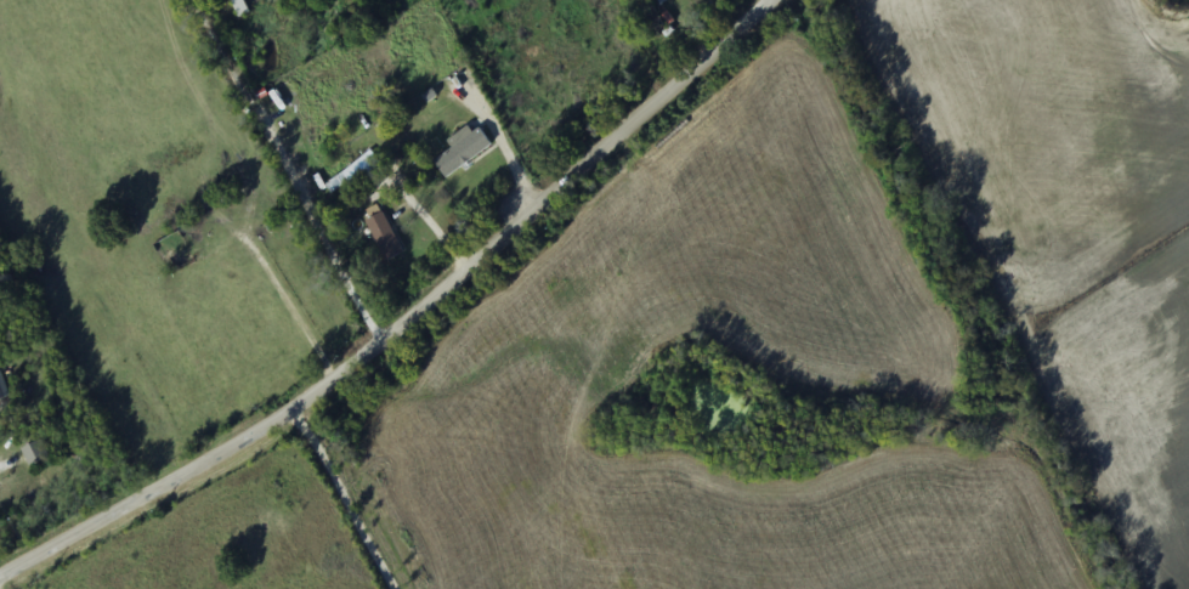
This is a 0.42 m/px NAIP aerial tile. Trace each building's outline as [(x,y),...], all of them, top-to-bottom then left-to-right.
[(244,0),(233,0),(238,17),(248,14),(244,0)] [(482,129),(474,134),(469,127),(448,141),(453,149),(436,161),(448,179),(494,148),(482,129)] [(384,167),(370,150),(327,187),(335,197),(351,184),(357,190),(384,167)] [(367,222),(390,262),(406,252),(383,213),(367,222)]
